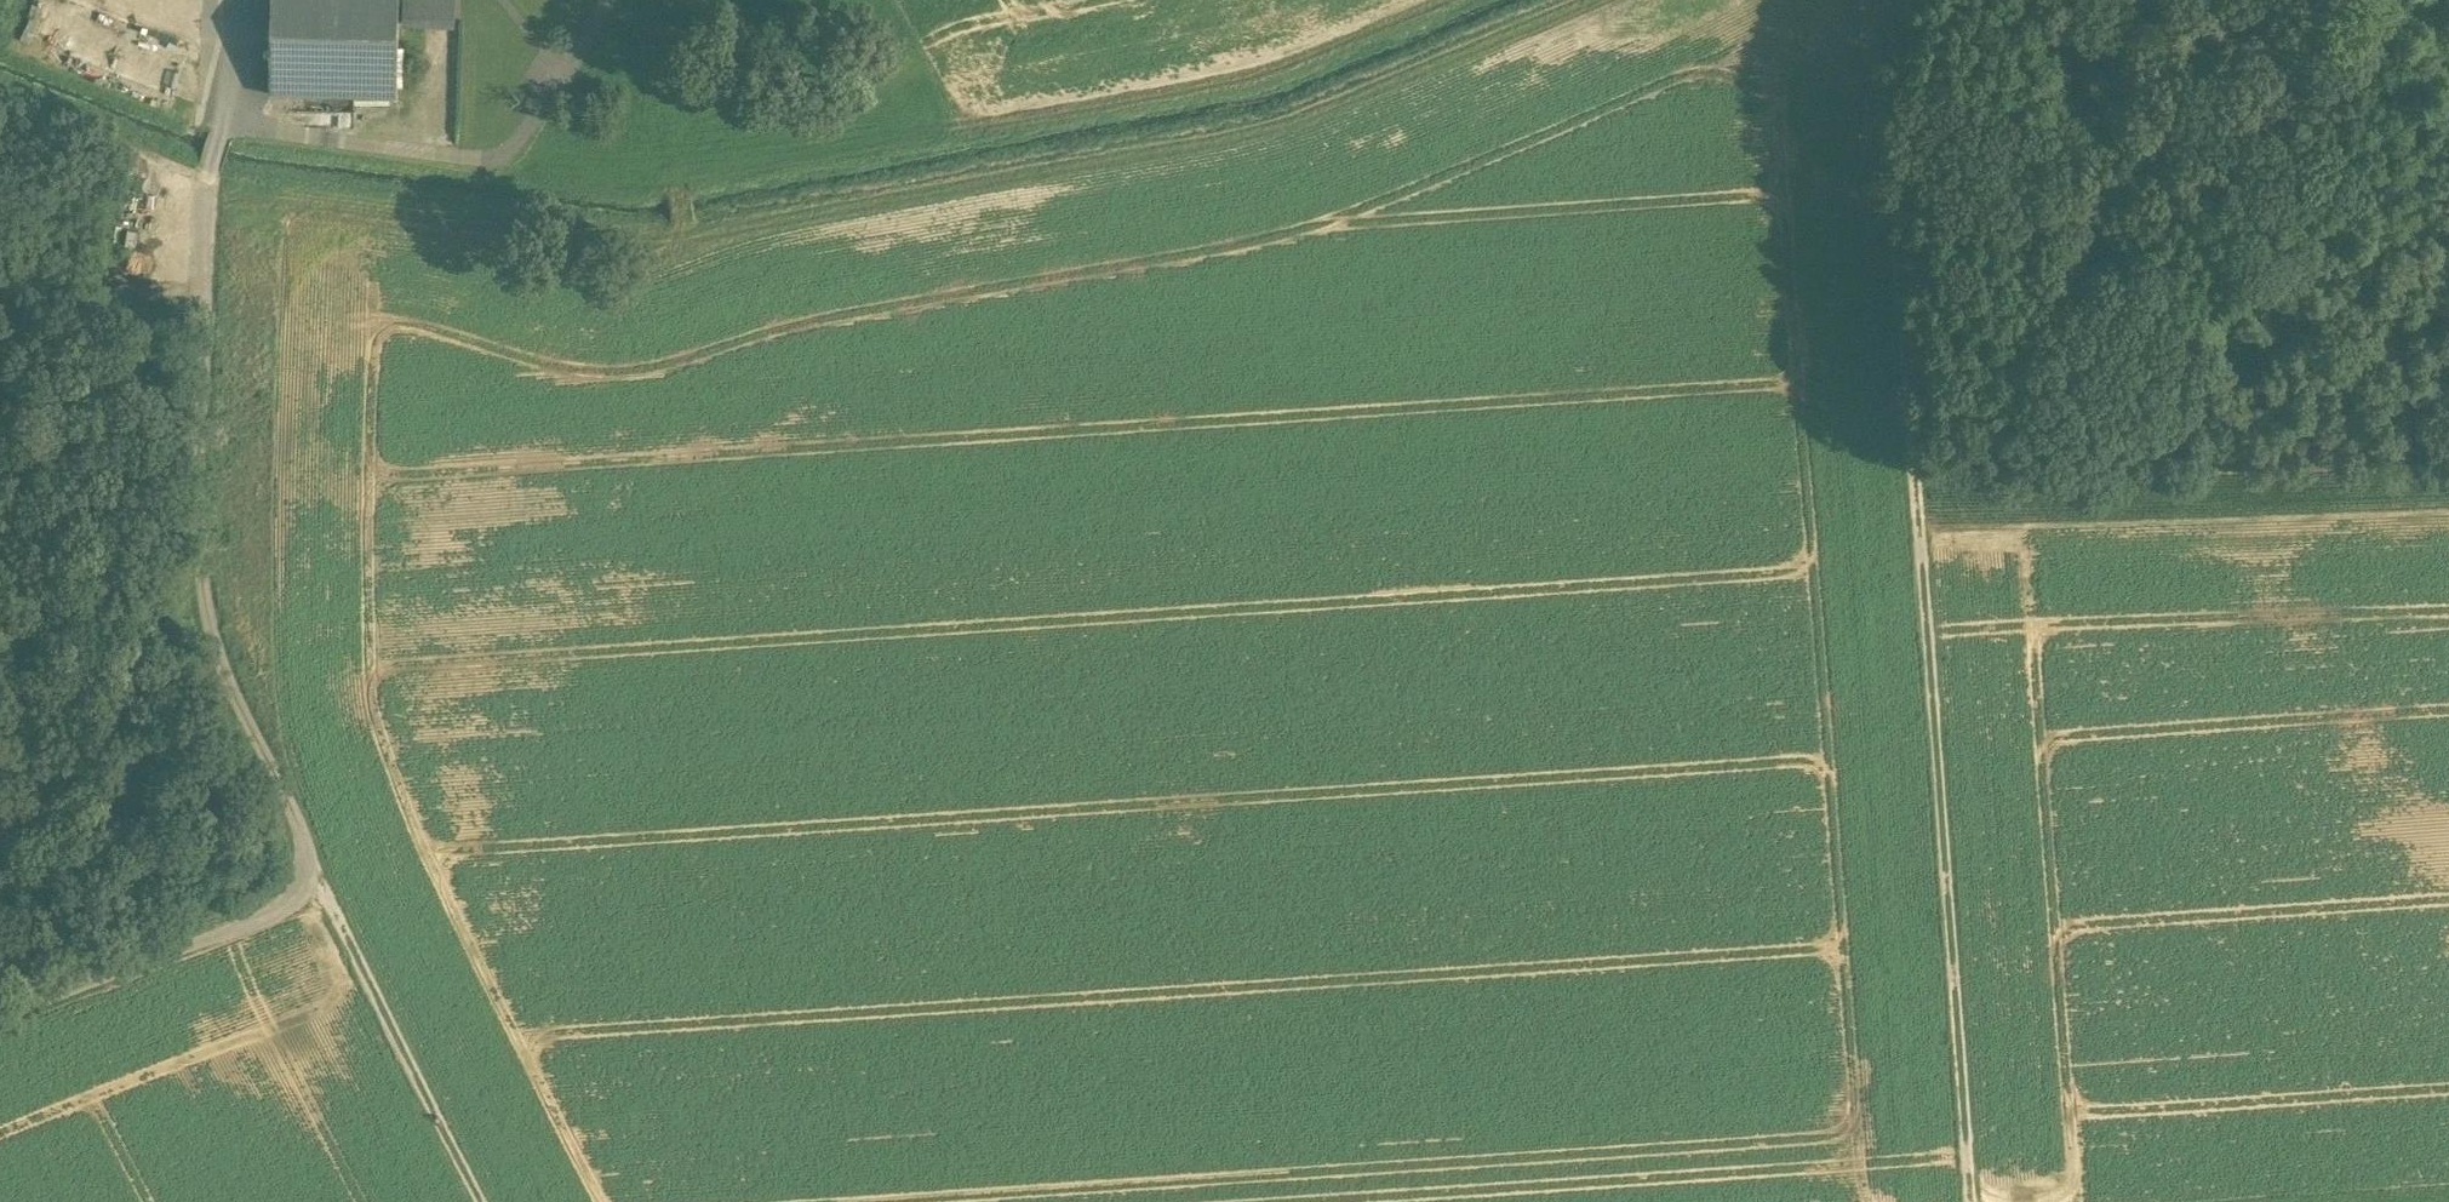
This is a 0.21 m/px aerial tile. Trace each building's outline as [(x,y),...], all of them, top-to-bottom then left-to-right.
[(272,94),(397,96),(399,0),(274,0),(272,94)] [(406,23),(454,24),(455,0),(406,0),(406,23)]
